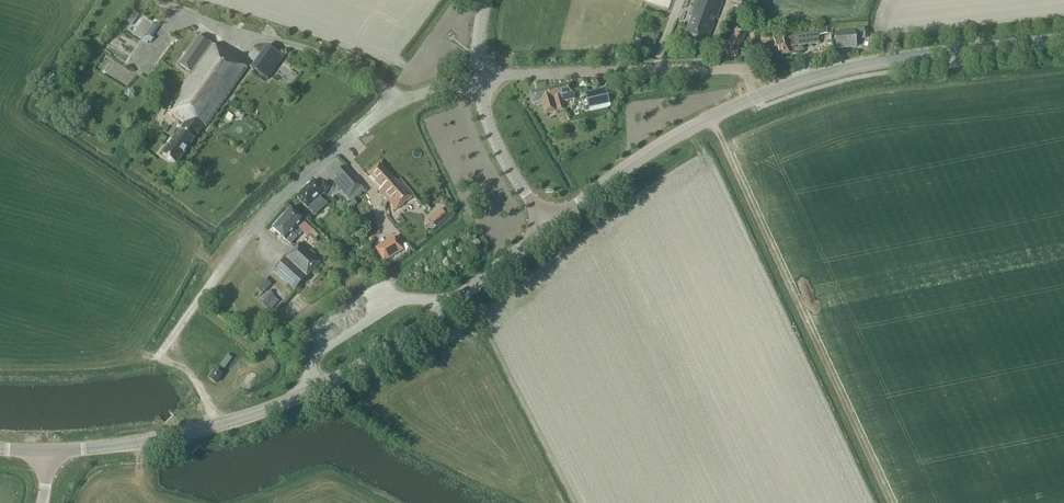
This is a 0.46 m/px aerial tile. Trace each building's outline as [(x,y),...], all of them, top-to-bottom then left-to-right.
[(689,17),(692,18),(684,37),(706,45),(723,0),(695,0),(689,17)] [(735,57),(746,31),(736,27),(729,43),(722,40),(717,49),(735,57)] [(836,49),(856,47),(855,40),(865,39),(864,29),(854,30),(854,31),(835,33),(836,49)] [(819,44),(818,31),(794,33),(793,31),(777,33),(778,36),(772,37),(761,39),(764,54),(768,53),(769,56),(772,56),(789,53),(788,48),(819,44)] [(150,43),(154,37),(147,33),(143,38),(150,43)] [(758,48),(758,34),(749,34),(749,47),(758,48)] [(205,128),(246,69),(200,36),(178,65),(191,74),(165,111),(184,124),(162,156),(176,165),(203,126),(205,128)] [(269,45),(252,66),(269,79),(286,58),(269,45)] [(552,99),(553,99),(557,112),(565,109),(562,102),(574,99),(573,95),(574,95),(571,83),(547,88),(549,100),(552,99)] [(532,103),(536,103),(537,106),(541,105),(545,115),(556,112),(552,99),(553,99),(552,99),(549,100),(547,88),(529,92),(532,103)] [(609,104),(606,89),(588,93),(587,89),(579,90),(581,97),(585,96),(588,109),(609,104)] [(397,182),(379,163),(368,173),(382,188),(378,191),(396,210),(414,194),(400,179),(397,182)] [(353,193),(362,186),(344,167),(336,174),(353,193)] [(319,187),(313,181),(296,197),(315,216),(327,205),(320,197),(329,189),(323,183),(319,187)] [(299,228),(298,226),(303,221),(290,209),(272,229),(285,241),(286,241),(291,245),(297,238),(298,238),(303,232),(308,236),(313,230),(304,222),(299,228)] [(404,250),(396,236),(387,242),(386,241),(374,248),(383,263),(404,250)] [(295,290),(321,262),(299,243),(274,272),(295,290)] [(262,293),(270,285),(264,279),(257,288),(262,293)] [(270,311),(279,301),(268,291),(259,301),(270,311)] [(216,383),(221,375),(214,371),(209,379),(216,383)]
